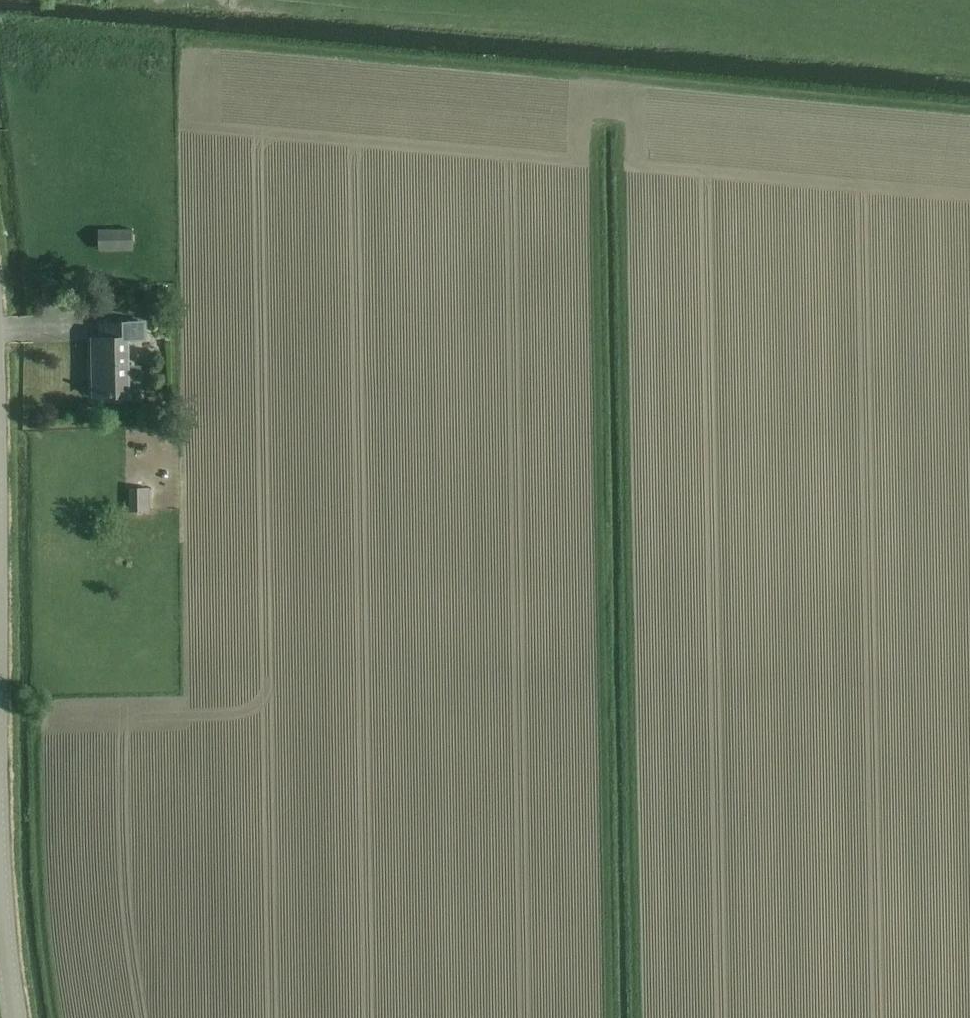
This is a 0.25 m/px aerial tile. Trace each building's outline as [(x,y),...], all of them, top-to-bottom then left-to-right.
[(133,230),(99,230),(99,253),(133,252),(133,230)] [(101,337),(93,337),(93,341),(94,395),(129,395),(129,399),(138,399),(140,399),(140,369),(128,370),(127,338),(145,337),(145,321),(101,322),(101,337)] [(140,487),(131,487),(131,510),(140,510),(140,487)] [(150,487),(140,487),(140,510),(150,510),(150,487)]
